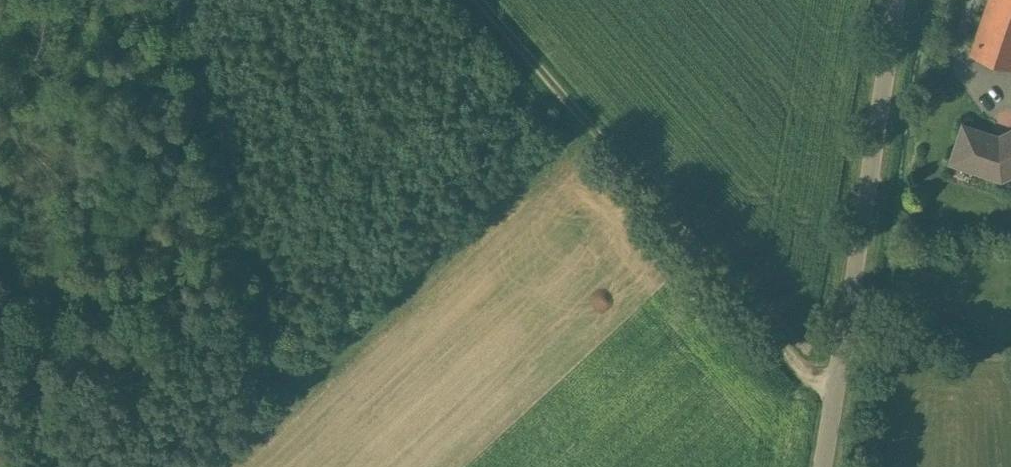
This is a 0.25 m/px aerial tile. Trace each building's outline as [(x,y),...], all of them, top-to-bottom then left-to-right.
[(976,55),(1010,68),(1010,0),(996,0),(976,55)] [(999,137),(965,126),(952,162),(1002,179),(1010,174),(1010,131),(999,137)]
